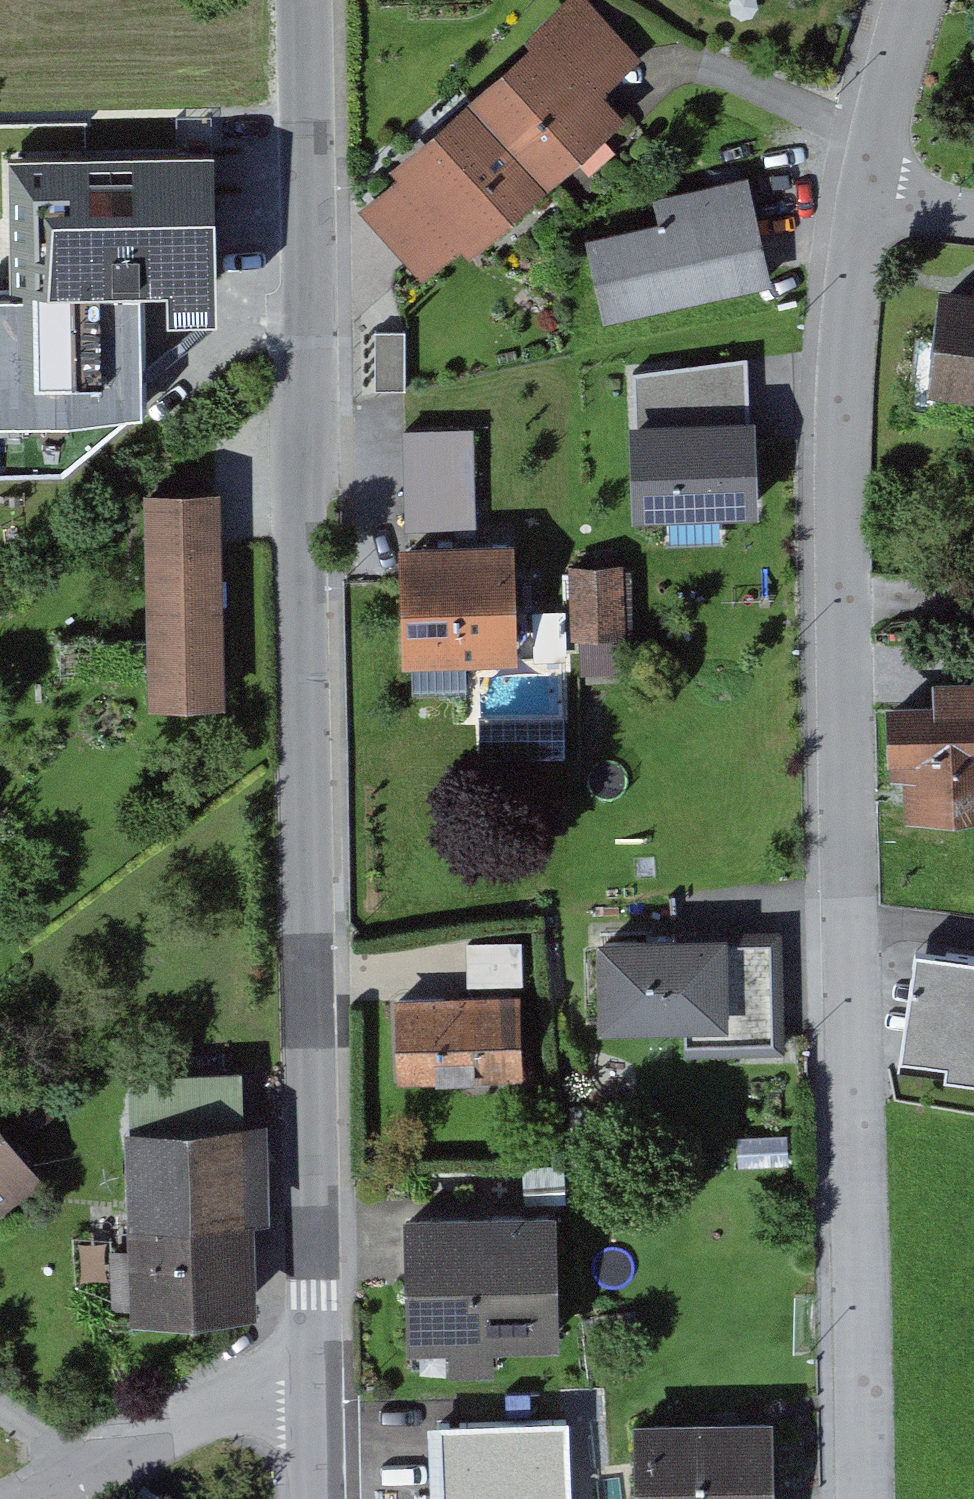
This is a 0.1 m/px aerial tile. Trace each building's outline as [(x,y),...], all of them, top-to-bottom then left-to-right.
[(491,96),(560,176),(633,112),(610,86),(627,71),(644,57),(594,0),(587,0),(555,28),(561,35),(491,96)] [(435,267),(478,230),(487,239),(560,176),(491,96),(417,160),(425,168),(381,206),(403,230),(435,267)] [(241,283),(238,142),(16,146),(18,287),(78,286),(158,284),(241,283)] [(750,181),(672,198),(677,222),(604,238),(620,311),(771,278),(763,243),(750,181)] [(18,287),(7,288),(10,406),(77,404),(161,403),(159,307),(158,284),(78,286),(18,287)] [(963,291),(956,339),(930,336),(921,404),(973,411),(973,293),(963,291)] [(645,371),(646,417),(766,414),(765,384),(765,352),(645,371)] [(161,403),(77,404),(10,406),(11,469),(78,468),(161,403)] [(646,417),(648,508),(679,508),(734,506),(768,505),(766,414),(646,417)] [(414,464),(416,544),(488,542),(485,426),(413,430),(414,464)] [(240,489),(161,491),(165,706),(244,704),(240,489)] [(679,508),(680,538),(734,536),(734,506),(679,508)] [(488,542),(416,544),(419,665),(537,662),(534,541),(488,542)] [(642,669),(640,565),(592,566),(594,628),(601,628),(602,670),(642,669)] [(905,704),(907,776),(924,776),(925,820),(973,818),(973,680),(951,681),(952,702),(905,704)] [(471,987),(524,984),(521,936),(469,939),(471,987)] [(955,944),(944,1030),(973,1034),(973,947),(955,944)] [(788,1041),(786,947),(631,952),(633,1024),(707,1022),(708,1043),(788,1041)] [(539,995),(410,999),(412,1080),(541,1076),(539,995)] [(0,1097),(0,1229),(63,1182),(0,1097)] [(267,1124),(143,1130),(153,1326),(276,1320),(267,1124)] [(579,1213),(422,1216),(422,1239),(425,1352),(469,1351),(470,1376),(516,1374),(516,1352),(583,1350),(579,1213)] [(652,1411),(656,1498),(795,1498),(791,1405),(652,1411)] [(579,1414),(436,1420),(439,1498),(582,1498),(579,1414)]
